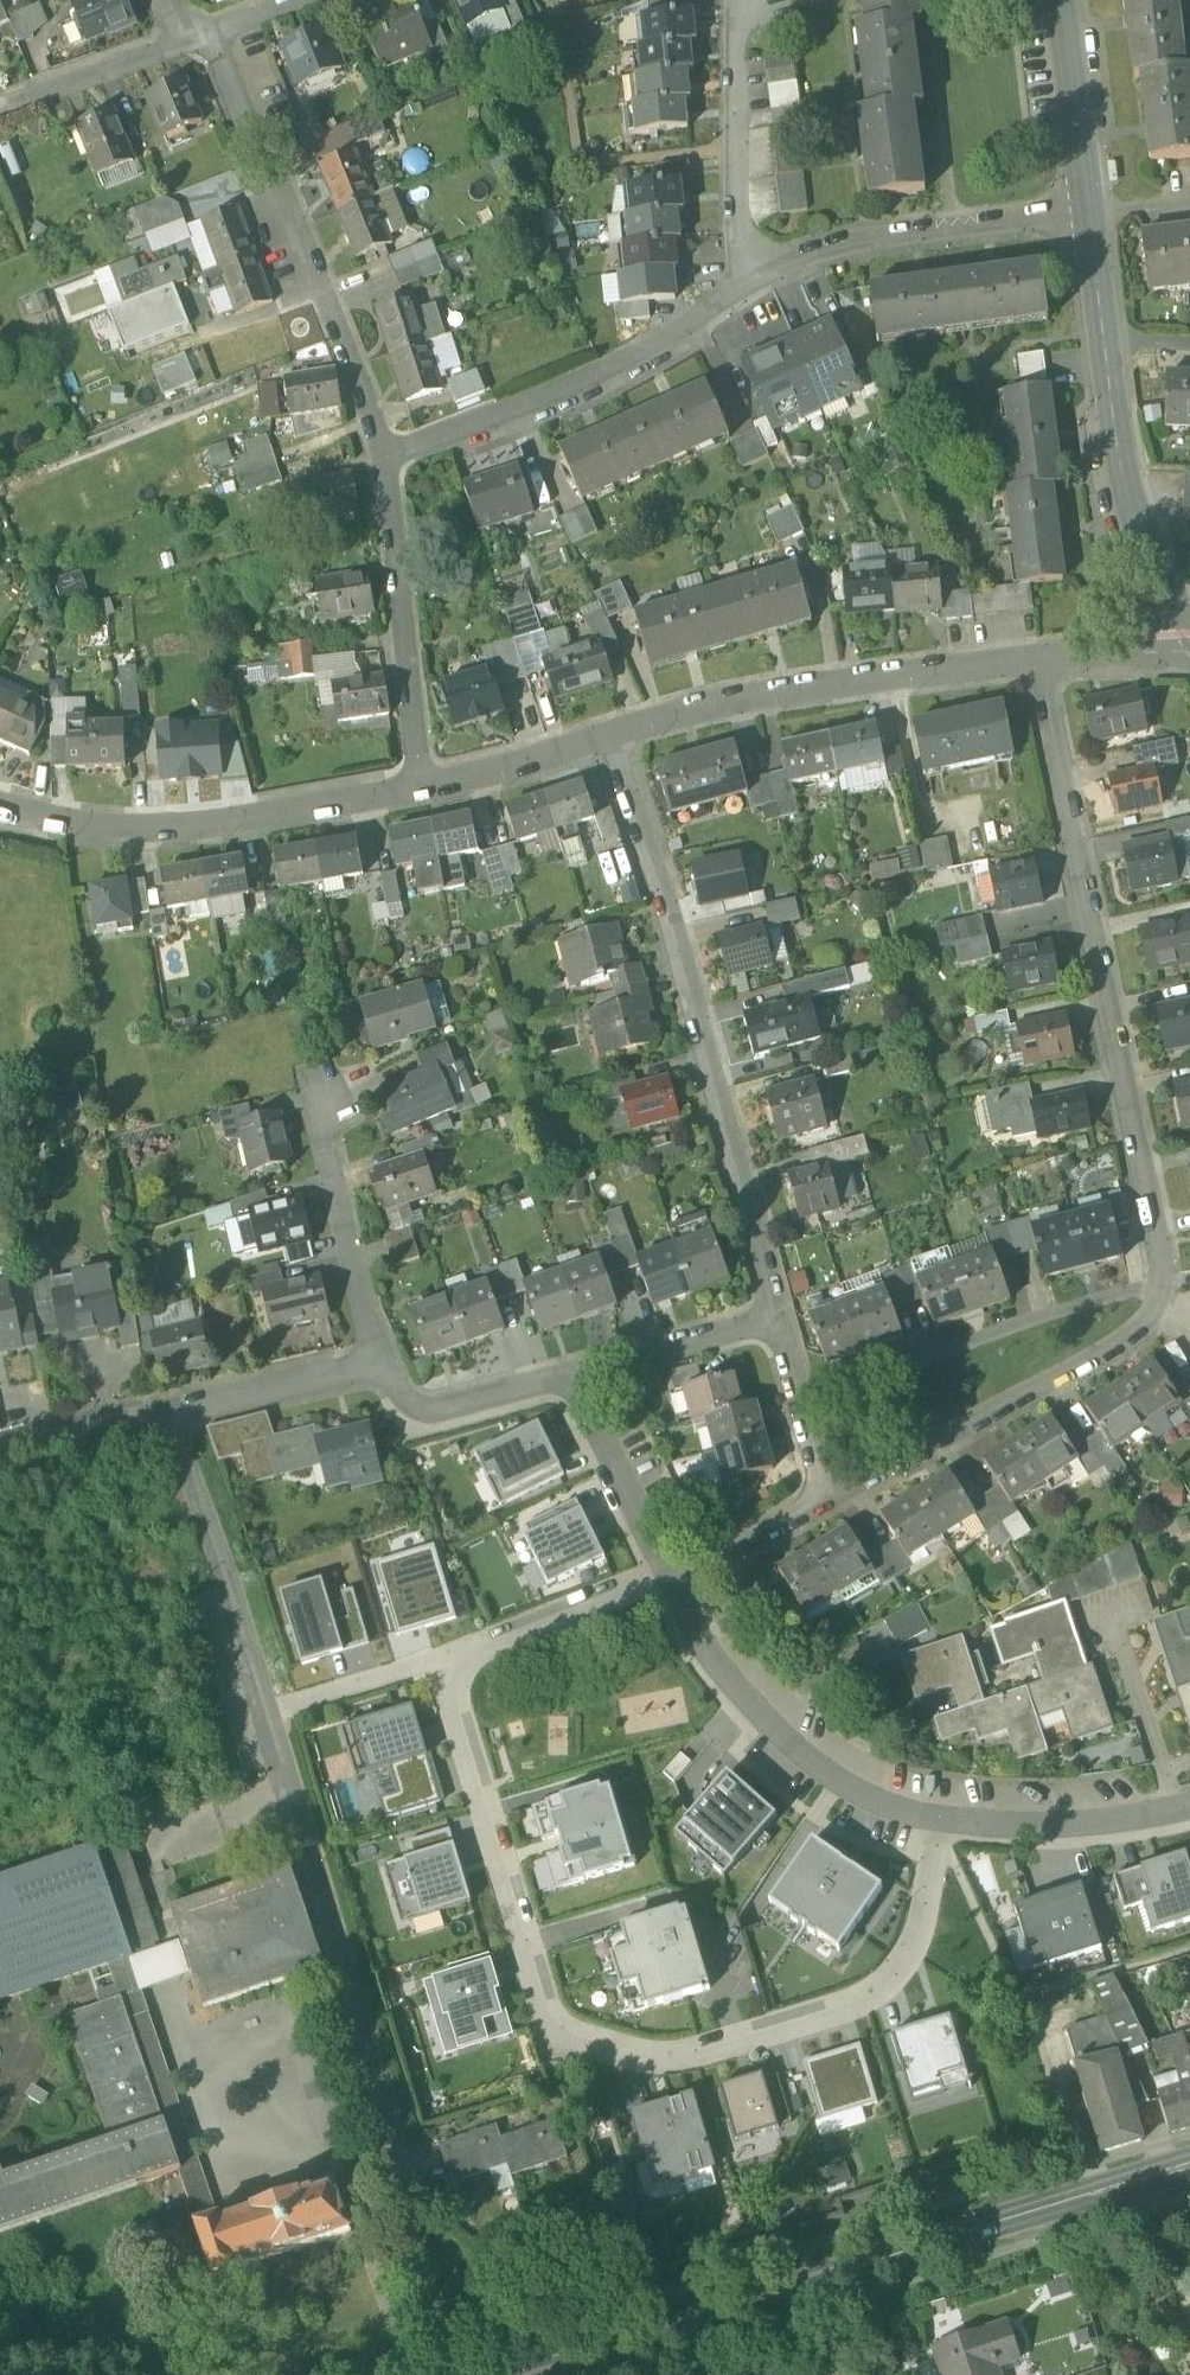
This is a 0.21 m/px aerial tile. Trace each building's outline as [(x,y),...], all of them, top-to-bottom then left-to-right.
[(8,18),(1,0),(0,0),(0,25),(10,21),(19,43),(34,37),(23,11),(8,18)] [(88,39),(106,32),(108,35),(136,24),(126,0),(89,0),(74,6),(77,14),(88,39)] [(381,68),(399,60),(398,57),(429,43),(431,43),(423,25),(411,0),(405,0),(360,21),(381,68)] [(469,25),(501,10),(504,9),(501,3),(500,0),(457,0),(469,25)] [(527,27),(515,0),(508,0),(501,3),(504,9),(501,10),(512,34),(519,49),(530,44),(532,37),(527,27)] [(649,0),(646,0),(629,7),(630,17),(641,16),(650,15),(649,0)] [(701,0),(673,0),(674,12),(693,10),(694,12),(702,11),(701,0)] [(870,198),(925,191),(913,105),(923,104),(912,19),(920,18),(918,0),(864,0),(867,25),(857,26),(869,112),(859,113),(870,198)] [(1143,78),(1187,72),(1178,0),(1128,0),(1137,78),(1143,78)] [(23,11),(34,37),(48,23),(40,4),(23,11)] [(641,16),(645,46),(690,40),(697,40),(694,12),(693,10),(674,12),(650,15),(641,16)] [(71,46),(88,39),(77,14),(61,21),(71,46)] [(429,43),(437,60),(451,53),(436,19),(423,25),(431,43),(429,43)] [(284,42),(301,85),(341,69),(324,26),(284,42)] [(639,46),(642,74),(688,69),(694,69),(690,40),(645,46),(639,46)] [(808,208),(803,171),(807,171),(800,121),(801,121),(804,121),(802,108),(800,95),(797,82),(795,69),(793,55),(765,59),(766,73),(768,86),(770,99),(772,112),(774,125),(773,125),(780,175),(776,175),(782,212),(808,208)] [(636,75),(639,103),(685,98),(691,98),(688,69),(642,74),(636,75)] [(1187,72),(1143,78),(1153,163),(1189,158),(1189,72),(1187,72)] [(149,94),(166,135),(190,125),(200,120),(183,80),(149,94)] [(688,128),(685,98),(639,103),(634,104),(634,108),(632,109),(634,126),(637,126),(637,133),(688,128)] [(287,115),(293,131),(317,121),(319,120),(313,105),(287,115)] [(79,124),(98,175),(133,163),(114,111),(79,124)] [(311,140),(319,161),(387,134),(378,113),(323,135),(311,140)] [(293,131),(299,145),(311,140),(323,135),(317,121),(293,131)] [(166,135),(172,149),(196,139),(190,125),(166,135)] [(0,148),(0,153),(11,180),(23,175),(10,144),(0,148)] [(320,166),(339,213),(374,199),(355,153),(320,166)] [(657,165),(659,184),(680,181),(680,182),(692,180),(690,161),(657,165)] [(139,179),(133,163),(98,175),(104,191),(139,179)] [(382,196),(394,191),(399,189),(392,170),(374,176),(382,196)] [(629,187),(633,216),(678,211),(683,210),(680,182),(680,181),(659,184),(629,187)] [(616,188),(611,218),(627,216),(633,216),(629,187),(616,188)] [(374,199),(389,239),(410,231),(394,191),(382,196),(374,199)] [(135,211),(145,237),(184,222),(186,221),(180,205),(167,198),(135,211)] [(389,239),(374,199),(339,213),(357,259),(392,246),(389,239)] [(219,269),(220,269),(256,256),(239,209),(202,222),(219,269)] [(130,243),(145,237),(135,211),(119,217),(130,243)] [(549,236),(568,233),(554,211),(538,217),(546,237),(549,236)] [(627,216),(630,244),(676,239),(681,239),(678,211),(633,216),(627,216)] [(610,246),(623,245),(630,244),(627,216),(611,218),(607,218),(610,246)] [(192,243),(186,228),(184,222),(145,237),(153,257),(192,243)] [(192,243),(204,275),(219,269),(202,222),(186,228),(192,243)] [(1183,233),(1142,238),(1150,295),(1170,293),(1169,283),(1189,281),(1189,287),(1189,232),(1183,233)] [(568,233),(549,236),(552,251),(570,247),(568,233)] [(679,268),(676,239),(630,244),(623,245),(627,273),(673,268),(679,268)] [(414,253),(418,266),(427,262),(426,254),(428,253),(426,248),(414,253)] [(466,249),(448,256),(453,270),(459,268),(460,272),(468,269),(467,265),(472,263),(466,249)] [(576,250),(559,253),(562,272),(579,270),(576,250)] [(427,262),(418,266),(414,253),(410,254),(405,252),(390,258),(396,274),(394,275),(400,290),(446,274),(441,258),(427,262)] [(274,303),(256,256),(220,269),(227,289),(226,289),(234,311),(236,317),(274,303)] [(110,270),(124,307),(174,287),(188,282),(179,259),(140,274),(134,261),(110,270)] [(676,299),(673,268),(627,273),(620,274),(623,303),(624,305),(649,302),(676,299)] [(203,275),(210,295),(226,289),(227,289),(220,269),(219,269),(204,275),(203,275)] [(871,291),(878,339),(1048,316),(1042,269),(871,291)] [(110,313),(124,307),(110,270),(95,276),(110,313)] [(617,272),(606,274),(611,304),(621,302),(617,272)] [(108,313),(124,353),(190,327),(174,287),(124,307),(110,313),(108,313)] [(234,311),(226,289),(210,295),(218,317),(234,311)] [(51,311),(44,294),(29,300),(36,317),(51,311)] [(392,355),(393,355),(429,344),(447,338),(437,307),(424,311),(427,322),(423,323),(414,295),(377,307),(392,355)] [(649,302),(624,305),(623,303),(618,304),(620,321),(651,318),(649,302)] [(793,343),(819,404),(837,396),(846,400),(861,393),(831,326),(793,343)] [(453,336),(447,338),(429,344),(439,377),(463,369),(453,336)] [(176,337),(120,359),(123,368),(180,346),(176,337)] [(773,433),(805,418),(802,412),(819,404),(793,343),(743,365),(767,419),(773,433)] [(439,377),(429,344),(393,355),(408,401),(443,390),(439,377)] [(1019,357),(1023,393),(1048,389),(1043,353),(1019,357)] [(152,368),(164,397),(197,384),(186,354),(152,368)] [(286,379),(292,416),(340,408),(334,371),(286,379)] [(448,383),(456,404),(485,393),(478,373),(448,383)] [(1169,376),(1167,429),(1189,430),(1189,377),(1169,376)] [(257,385),(260,400),(278,397),(276,383),(257,385)] [(560,453),(582,503),(656,470),(729,438),(708,388),(635,420),(560,453)] [(1007,491),(1020,585),(1029,583),(1066,577),(1052,487),(1061,486),(1048,389),(1023,393),(1004,395),(1017,489),(1007,491)] [(69,411),(61,392),(43,399),(52,418),(69,411)] [(822,411),(805,418),(806,420),(823,413),(846,403),(846,400),(837,396),(819,404),(822,411)] [(278,397),(260,400),(262,420),(281,417),(278,397)] [(850,415),(846,403),(823,413),(828,424),(850,415)] [(822,411),(819,404),(802,412),(805,418),(822,411)] [(1161,406),(1143,409),(1146,426),(1163,423),(1161,406)] [(767,419),(755,425),(766,451),(778,445),(773,433),(767,419)] [(731,444),(743,470),(769,457),(766,451),(756,432),(731,444)] [(244,443),(248,455),(272,446),(267,435),(244,443)] [(234,463),(233,460),(228,442),(207,447),(213,468),(234,463)] [(284,481),(278,464),(272,446),(248,455),(244,457),(250,474),(251,475),(251,476),(256,491),(284,481)] [(908,466),(900,446),(885,453),(894,472),(908,466)] [(239,478),(250,474),(244,457),(233,460),(239,478)] [(466,487),(481,534),(538,515),(523,469),(466,487)] [(303,482),(308,519),(358,512),(353,474),(303,482)] [(249,493),(256,491),(251,476),(251,475),(243,478),(249,493)] [(560,519),(572,546),(599,533),(587,506),(560,519)] [(766,519),(779,546),(805,533),(792,507),(766,519)] [(854,571),(893,568),(886,553),(883,546),(852,548),(854,571)] [(915,551),(886,553),(893,568),(893,572),(916,570),(915,551)] [(797,567),(716,589),(706,592),(682,599),(635,612),(649,665),(684,655),(685,659),(696,655),(695,652),(731,641),(764,632),(765,636),(777,633),(776,629),(812,619),(797,567)] [(916,570),(893,572),(893,568),(854,571),(845,572),(846,580),(849,610),(849,612),(880,610),(880,608),(896,607),(896,612),(942,609),(943,609),(942,595),(940,569),(916,570)] [(53,579),(60,602),(89,592),(82,570),(53,579)] [(319,582),(324,618),(373,611),(368,574),(319,582)] [(677,581),(682,599),(706,592),(700,574),(677,581)] [(827,593),(830,611),(849,610),(846,580),(824,582),(827,593)] [(606,618),(607,620),(634,608),(622,581),(594,594),(606,618)] [(1020,585),(971,592),(974,616),(1032,607),(1029,583),(1020,585)] [(507,615),(515,639),(535,632),(541,631),(528,591),(502,600),(507,615)] [(971,592),(958,594),(960,618),(974,617),(974,616),(971,592)] [(943,620),(960,618),(958,594),(942,595),(943,609),(942,609),(943,620)] [(111,599),(92,605),(97,621),(116,615),(111,599)] [(599,643),(603,654),(620,649),(607,620),(606,618),(589,625),(597,644),(599,643)] [(551,649),(554,658),(572,652),(564,628),(546,634),(551,649)] [(544,630),(541,631),(535,632),(542,652),(551,649),(546,634),(544,630)] [(542,652),(535,632),(515,639),(527,677),(548,670),(545,661),(542,652)] [(449,708),(455,729),(473,723),(474,726),(488,721),(488,719),(506,713),(497,687),(527,677),(515,639),(482,649),(489,671),(441,686),(442,688),(433,691),(440,711),(449,708)] [(283,646),(284,662),(316,659),(314,643),(283,646)] [(597,644),(572,652),(554,658),(545,661),(548,670),(558,698),(585,689),(612,680),(603,654),(599,643),(597,644)] [(315,687),(317,687),(335,684),(363,679),(357,667),(356,655),(316,659),(318,676),(314,676),(315,687)] [(318,676),(316,659),(284,662),(281,663),(283,680),(314,676),(318,676)] [(283,680),(281,663),(246,666),(248,683),(283,680)] [(121,685),(139,684),(138,666),(120,668),(121,685)] [(338,705),(341,721),(389,713),(382,676),(363,679),(335,684),(338,705)] [(50,678),(51,726),(69,725),(69,720),(87,719),(86,699),(66,699),(65,678),(50,678)] [(24,706),(30,695),(0,681),(0,695),(24,706)] [(121,685),(123,718),(141,717),(139,684),(121,685)] [(338,705),(335,684),(317,687),(320,708),(338,705)] [(1125,696),(1131,726),(1146,723),(1140,693),(1125,696)] [(1083,703),(1092,743),(1125,736),(1123,727),(1131,726),(1125,696),(1125,694),(1083,703)] [(2,738),(0,742),(0,743),(30,757),(46,720),(45,702),(30,695),(24,706),(0,695),(0,737),(2,738)] [(916,727),(926,774),(1014,754),(1004,707),(916,727)] [(69,725),(70,768),(127,766),(126,725),(105,726),(104,719),(87,719),(69,720),(69,725)] [(1123,727),(1125,736),(1148,731),(1146,723),(1131,726),(1123,727)] [(51,726),(51,768),(70,768),(69,725),(51,726)] [(161,745),(163,779),(182,778),(182,781),(202,780),(201,776),(220,775),(221,775),(219,744),(218,731),(183,734),(182,725),(159,727),(161,745)] [(878,728),(830,738),(838,776),(884,767),(886,766),(883,754),(878,728)] [(794,785),(838,776),(830,738),(784,747),(790,774),(792,786),(794,785)] [(1133,749),(1138,772),(1155,769),(1155,770),(1179,765),(1174,740),(1133,749)] [(239,743),(219,744),(221,775),(220,775),(220,782),(249,781),(239,743)] [(658,766),(670,809),(746,789),(749,788),(747,782),(736,744),(658,766)] [(146,780),(163,779),(161,745),(144,746),(146,780)] [(884,767),(887,778),(905,774),(900,750),(883,754),(886,766),(884,767)] [(884,767),(838,776),(841,794),(888,784),(887,778),(884,767)] [(1109,778),(1117,815),(1162,805),(1155,770),(1155,769),(1138,772),(1109,778)] [(790,774),(772,777),(777,802),(779,818),(800,814),(794,785),(792,786),(790,774)] [(751,808),(777,802),(772,777),(747,782),(749,788),(746,789),(751,808)] [(583,786),(546,798),(556,831),(560,842),(577,836),(574,826),(594,819),(583,786)] [(537,837),(556,831),(546,798),(508,810),(518,843),(537,837)] [(593,813),(602,842),(622,835),(612,808),(593,813)] [(472,817),(431,825),(443,890),(465,886),(458,856),(479,851),(472,817)] [(1168,840),(1189,835),(1189,818),(1164,824),(1168,840)] [(421,895),(443,890),(431,825),(392,833),(399,868),(415,864),(421,895)] [(543,855),(562,848),(560,842),(556,831),(537,837),(543,855)] [(580,836),(577,836),(560,842),(562,848),(568,870),(588,863),(580,836)] [(920,844),(926,874),(952,869),(946,839),(920,844)] [(357,840),(316,847),(323,882),(344,878),(363,874),(357,840)] [(1178,881),(1189,879),(1189,871),(1184,843),(1170,846),(1178,881)] [(515,844),(499,849),(508,878),(510,877),(524,873),(515,844)] [(917,845),(899,850),(904,873),(923,868),(917,845)] [(1125,855),(1133,892),(1178,883),(1178,881),(1170,846),(1125,855)] [(283,889),(323,882),(316,847),(277,854),(283,889)] [(492,883),(508,878),(499,849),(483,853),(492,883)] [(702,906),(725,901),(749,896),(741,857),(694,867),(702,906)] [(899,859),(869,864),(872,881),(902,875),(899,859)] [(242,860),(202,867),(208,902),(243,895),(248,895),(242,860)] [(997,903),(999,913),(1044,904),(1035,866),(991,876),(997,903)] [(184,906),(208,902),(202,867),(161,874),(167,909),(184,906)] [(380,873),(386,906),(402,903),(397,870),(380,873)] [(981,907),(997,903),(991,876),(975,879),(981,907)] [(492,883),(495,893),(513,888),(510,877),(508,878),(492,883)] [(347,896),(344,878),(323,882),(326,900),(347,896)] [(144,879),(126,882),(131,915),(149,912),(144,879)] [(117,924),(118,931),(133,929),(131,915),(126,882),(90,887),(97,927),(117,924)] [(861,887),(848,899),(862,914),(875,902),(861,887)] [(266,894),(271,926),(285,923),(280,892),(266,894)] [(243,895),(208,902),(210,914),(211,921),(247,915),(243,895)] [(752,910),(749,896),(725,901),(728,915),(752,910)] [(764,907),(768,925),(800,919),(796,900),(764,907)] [(186,918),(210,914),(208,902),(184,906),(186,918)] [(163,910),(149,912),(153,935),(167,933),(163,910)] [(942,948),(954,946),(986,939),(982,919),(938,928),(942,948)] [(1150,972),(1189,964),(1189,921),(1141,931),(1150,972)] [(781,925),(764,929),(773,964),(790,960),(781,925)] [(576,960),(583,987),(612,980),(611,975),(627,971),(627,970),(616,927),(561,942),(566,963),(576,960)] [(718,937),(728,976),(773,964),(764,929),(764,928),(733,936),(732,933),(718,937)] [(900,957),(942,948),(938,928),(896,937),(900,957)] [(470,935),(453,938),(455,954),(472,952),(470,935)] [(988,938),(986,939),(954,946),(959,966),(993,959),(988,938)] [(1003,955),(1011,994),(1061,983),(1053,945),(1003,955)] [(846,971),(851,989),(878,982),(873,964),(846,971)] [(649,1001),(644,984),(640,968),(627,971),(611,975),(612,980),(616,992),(617,992),(621,1006),(642,1000),(643,1003),(649,1001)] [(783,988),(787,1004),(806,999),(806,1001),(851,989),(846,971),(783,988)] [(439,981),(423,986),(359,1004),(366,1026),(374,1024),(381,1048),(400,1042),(398,1038),(435,1027),(434,1024),(450,1019),(439,981)] [(266,1011),(285,1006),(283,988),(261,994),(266,1011)] [(747,1014),(758,1058),(817,1042),(806,1001),(806,999),(787,1004),(747,1014)] [(605,1031),(611,1057),(654,1045),(643,1003),(642,1000),(621,1006),(591,1014),(597,1033),(605,1031)] [(1175,1052),(1189,1049),(1189,1003),(1158,1010),(1167,1052),(1174,1051),(1175,1052)] [(486,1017),(489,1031),(509,1026),(504,1008),(486,1017)] [(977,1019),(980,1035),(1002,1031),(1012,1028),(1012,1027),(1009,1012),(977,1019)] [(1018,1026),(1027,1066),(1075,1056),(1067,1015),(1018,1026)] [(373,1050),(381,1048),(374,1024),(366,1026),(373,1050)] [(509,1026),(489,1031),(495,1051),(514,1046),(509,1026)] [(1010,1069),(1027,1066),(1018,1026),(1012,1027),(1012,1028),(1002,1031),(1010,1069)] [(829,1049),(832,1060),(851,1055),(848,1044),(829,1049)] [(422,1059),(427,1073),(441,1068),(454,1063),(453,1061),(448,1049),(422,1059)] [(824,1062),(828,1078),(855,1071),(851,1055),(832,1060),(824,1062)] [(454,1063),(441,1068),(427,1073),(384,1091),(393,1112),(395,1118),(401,1115),(406,1128),(454,1108),(455,1112),(477,1103),(471,1088),(459,1059),(453,1061),(454,1063)] [(593,1085),(598,1103),(623,1097),(621,1090),(638,1086),(634,1072),(593,1085)] [(623,1097),(632,1130),(680,1117),(669,1077),(638,1086),(621,1090),(623,1097)] [(767,1094),(779,1140),(801,1134),(800,1127),(815,1123),(811,1105),(822,1102),(816,1081),(767,1094)] [(486,1082),(471,1088),(477,1103),(478,1105),(493,1099),(486,1082)] [(1004,1090),(1008,1109),(1034,1104),(1030,1085),(1004,1090)] [(1189,1128),(1189,1086),(1175,1090),(1183,1130),(1189,1128)] [(1034,1104),(1008,1109),(1004,1090),(985,1094),(990,1117),(993,1134),(1012,1130),(1036,1125),(1039,1139),(1090,1128),(1083,1094),(1034,1104)] [(978,1119),(990,1117),(985,1094),(973,1097),(978,1119)] [(221,1113),(225,1129),(241,1125),(253,1122),(253,1120),(249,1106),(221,1113)] [(387,1136),(401,1130),(395,1118),(393,1112),(380,1117),(387,1136)] [(241,1125),(252,1172),(292,1163),(280,1113),(253,1120),(253,1122),(241,1125)] [(449,1113),(430,1121),(436,1136),(455,1128),(449,1113)] [(401,1115),(395,1118),(401,1130),(406,1128),(401,1115)] [(931,1156),(923,1133),(909,1138),(916,1161),(931,1156)] [(865,1137),(809,1152),(814,1170),(829,1165),(830,1168),(850,1162),(870,1157),(865,1137)] [(402,1147),(407,1160),(424,1155),(435,1152),(431,1138),(402,1147)] [(656,1149),(661,1165),(690,1155),(685,1139),(656,1149)] [(376,1170),(389,1209),(409,1203),(437,1194),(424,1155),(407,1160),(376,1170)] [(639,1157),(622,1164),(627,1177),(644,1171),(639,1157)] [(830,1168),(840,1203),(860,1197),(850,1162),(830,1168)] [(789,1177),(801,1218),(820,1212),(820,1214),(842,1208),(840,1203),(830,1168),(829,1165),(814,1170),(789,1177)] [(584,1180),(565,1181),(566,1203),(586,1202),(584,1180)] [(235,1222),(254,1217),(252,1210),(269,1206),(266,1191),(230,1202),(234,1220),(235,1222)] [(1111,1210),(1114,1222),(1128,1218),(1121,1192),(1107,1196),(1111,1210)] [(1078,1202),(1082,1218),(1105,1211),(1101,1196),(1078,1202)] [(262,1248),(262,1250),(284,1245),(309,1239),(300,1199),(269,1206),(252,1210),(254,1217),(262,1248)] [(209,1227),(224,1223),(234,1220),(230,1202),(205,1210),(209,1227)] [(389,1209),(397,1233),(411,1229),(426,1224),(422,1211),(413,1213),(409,1203),(389,1209)] [(602,1214),(612,1240),(630,1234),(621,1206),(602,1214)] [(1030,1215),(1031,1220),(1034,1230),(1062,1223),(1058,1207),(1030,1215)] [(1082,1218),(1072,1220),(1085,1269),(1124,1259),(1114,1222),(1111,1210),(1105,1211),(1082,1218)] [(224,1223),(232,1256),(262,1248),(254,1217),(235,1222),(234,1220),(224,1223)] [(670,1233),(676,1248),(692,1295),(731,1281),(714,1234),(709,1219),(670,1233)] [(1031,1220),(1009,1227),(987,1233),(988,1237),(992,1253),(994,1253),(998,1263),(1017,1258),(1038,1252),(1032,1231),(1034,1230),(1031,1220)] [(1046,1280),(1085,1269),(1072,1220),(1062,1223),(1034,1230),(1032,1231),(1038,1252),(1046,1280)] [(420,1257),(411,1229),(397,1233),(385,1237),(394,1265),(420,1257)] [(630,1234),(612,1240),(596,1246),(601,1259),(609,1281),(625,1276),(642,1270),(639,1261),(630,1234)] [(951,1250),(956,1267),(992,1253),(988,1237),(951,1250)] [(309,1239),(284,1245),(289,1267),(315,1260),(309,1239)] [(656,1308),(692,1295),(676,1248),(639,1261),(642,1270),(656,1308)] [(558,1258),(563,1273),(584,1265),(579,1251),(558,1258)] [(936,1329),(973,1315),(956,1267),(946,1270),(944,1265),(949,1263),(946,1256),(942,1258),(940,1252),(917,1260),(919,1266),(914,1268),(919,1280),(918,1281),(925,1299),(936,1329)] [(992,1253),(956,1267),(973,1315),(1011,1301),(998,1263),(994,1253),(992,1253)] [(32,1272),(51,1269),(49,1255),(29,1259),(32,1272)] [(584,1265),(563,1273),(580,1319),(617,1305),(609,1281),(601,1259),(584,1265)] [(518,1261),(501,1267),(484,1273),(487,1282),(494,1302),(511,1297),(528,1291),(526,1286),(518,1261)] [(9,1285),(5,1266),(0,1267),(0,1287),(9,1285)] [(885,1289),(893,1310),(909,1305),(925,1299),(918,1281),(919,1280),(914,1268),(914,1267),(898,1273),(882,1279),(885,1289)] [(60,1328),(56,1305),(54,1294),(56,1294),(54,1282),(51,1269),(32,1272),(38,1308),(43,1338),(61,1335),(60,1328)] [(248,1278),(252,1296),(271,1291),(271,1289),(284,1286),(280,1270),(248,1278)] [(805,1271),(788,1276),(794,1296),(811,1291),(805,1271)] [(885,1289),(882,1279),(879,1272),(843,1286),(847,1303),(885,1289)] [(543,1332),(580,1319),(563,1273),(526,1286),(528,1291),(543,1332)] [(445,1282),(450,1296),(470,1288),(465,1275),(445,1282)] [(91,1288),(89,1276),(54,1282),(56,1294),(91,1288)] [(271,1291),(280,1327),(328,1316),(319,1277),(284,1286),(271,1289),(271,1291)] [(470,1288),(450,1296),(467,1343),(504,1330),(494,1302),(487,1282),(470,1288)] [(1,1353),(24,1348),(19,1323),(16,1307),(14,1308),(9,1285),(0,1287),(0,1346),(1,1353)] [(885,1289),(847,1303),(865,1351),(903,1337),(893,1310),(885,1289)] [(429,1357),(467,1343),(450,1296),(412,1309),(429,1357)] [(150,1313),(135,1318),(132,1297),(115,1300),(119,1326),(117,1326),(120,1349),(140,1346),(143,1371),(161,1367),(153,1334),(155,1334),(150,1313)] [(200,1297),(150,1313),(155,1334),(199,1323),(206,1321),(200,1297)] [(827,1365),(865,1351),(847,1303),(809,1317),(827,1365)] [(19,1323),(24,1348),(39,1345),(34,1320),(19,1323)] [(161,1367),(164,1376),(182,1372),(181,1368),(209,1361),(199,1323),(155,1334),(153,1334),(161,1367)] [(1154,1365),(1120,1387),(1147,1428),(1166,1416),(1181,1406),(1168,1386),(1154,1365)] [(672,1377),(676,1391),(685,1388),(689,1387),(696,1385),(703,1383),(699,1369),(672,1377)] [(707,1418),(712,1416),(743,1408),(742,1406),(734,1375),(730,1376),(703,1383),(696,1385),(689,1387),(698,1420),(707,1418)] [(1180,1377),(1168,1386),(1181,1406),(1189,1420),(1189,1391),(1180,1377)] [(689,1387),(685,1388),(694,1421),(698,1420),(689,1387)] [(1115,1449),(1147,1428),(1120,1387),(1088,1408),(1102,1431),(1115,1449)] [(712,1416),(720,1448),(765,1436),(756,1403),(742,1406),(743,1408),(712,1416)] [(1189,1422),(1189,1420),(1181,1406),(1166,1416),(1176,1431),(1189,1422)] [(267,1415),(233,1423),(208,1429),(220,1462),(241,1456),(250,1487),(278,1480),(267,1441),(273,1439),(267,1415)] [(715,1449),(720,1448),(712,1416),(707,1418),(715,1449)] [(698,1420),(694,1421),(702,1453),(715,1449),(707,1418),(698,1420)] [(1055,1418),(1019,1441),(1046,1483),(1065,1471),(1079,1462),(1082,1460),(1075,1448),(1055,1418)] [(526,1492),(564,1474),(539,1423),(475,1454),(486,1476),(497,1470),(506,1489),(521,1482),(526,1492)] [(369,1426),(319,1440),(317,1440),(324,1467),(329,1487),(352,1481),(354,1486),(383,1478),(369,1426)] [(278,1480),(324,1467),(317,1440),(319,1440),(316,1428),(273,1439),(267,1441),(278,1480)] [(1102,1431),(1087,1440),(1105,1469),(1120,1459),(1115,1449),(1102,1431)] [(773,1469),(765,1436),(720,1448),(729,1481),(773,1469)] [(1105,1469),(1087,1440),(1075,1448),(1082,1460),(1079,1462),(1089,1478),(1090,1479),(1093,1477),(1105,1469)] [(1014,1504),(1046,1483),(1019,1441),(987,1461),(1002,1485),(1014,1504)] [(720,1448),(715,1449),(724,1482),(729,1481),(720,1448)] [(1129,1473),(1120,1459),(1105,1469),(1114,1483),(1129,1473)] [(1080,1484),(1089,1478),(1079,1462),(1065,1471),(1071,1481),(1073,1484),(1080,1484)] [(1102,1491),(1114,1483),(1105,1469),(1093,1477),(1102,1491)] [(497,1470),(486,1476),(500,1505),(526,1492),(521,1482),(506,1489),(497,1470)] [(1065,1471),(1046,1483),(1053,1493),(1071,1481),(1065,1471)] [(952,1474),(916,1495),(942,1538),(962,1526),(978,1517),(971,1505),(952,1474)] [(1002,1485),(984,1496),(1000,1522),(1018,1510),(1014,1504),(1002,1485)] [(1184,1486),(1165,1485),(1164,1509),(1183,1509),(1184,1486)] [(910,1558),(942,1538),(916,1495),(884,1515),(899,1540),(910,1558)] [(987,1530),(1000,1522),(984,1496),(971,1505),(978,1517),(987,1530)] [(576,1499),(524,1525),(529,1535),(525,1537),(536,1560),(534,1561),(547,1587),(554,1584),(553,1583),(605,1558),(576,1499)] [(1033,1533),(1018,1510),(1000,1522),(1011,1540),(1014,1545),(1033,1533)] [(971,1540),(985,1531),(987,1530),(978,1517),(962,1526),(971,1540)] [(1167,1525),(1171,1539),(1189,1532),(1189,1522),(1188,1518),(1167,1525)] [(996,1550),(1011,1540),(1000,1522),(987,1530),(985,1531),(996,1550)] [(850,1529),(814,1550),(839,1593),(875,1572),(868,1559),(850,1529)] [(899,1540),(881,1550),(897,1578),(915,1567),(910,1558),(899,1540)] [(1130,1544),(1118,1551),(1129,1584),(1142,1580),(1130,1544)] [(434,1546),(375,1564),(396,1632),(424,1623),(426,1628),(456,1619),(434,1546)] [(806,1612),(839,1593),(814,1550),(780,1569),(794,1594),(805,1612),(806,1612)] [(884,1587),(897,1578),(881,1550),(868,1559),(875,1572),(882,1583),(884,1587)] [(1117,1588),(1129,1584),(1118,1551),(1106,1557),(1117,1588)] [(1104,1593),(1117,1588),(1106,1557),(1094,1563),(1104,1593)] [(1091,1597),(1104,1593),(1094,1563),(1082,1570),(1091,1597)] [(1078,1601),(1091,1597),(1082,1570),(1070,1576),(1078,1601)] [(839,1593),(845,1603),(846,1604),(882,1583),(875,1572),(839,1593)] [(1065,1605),(1078,1601),(1070,1576),(1058,1583),(1065,1605)] [(323,1580),(280,1593),(301,1665),(344,1652),(335,1622),(323,1580)] [(1064,1606),(1065,1605),(1058,1583),(1048,1589),(1054,1608),(1064,1605),(1064,1606)] [(353,1589),(342,1593),(349,1618),(361,1615),(353,1589)] [(806,1612),(809,1618),(812,1622),(845,1603),(839,1593),(806,1612)] [(780,1601),(768,1607),(756,1613),(770,1639),(782,1632),(794,1626),(809,1618),(806,1612),(805,1612),(794,1594),(780,1601)] [(1039,1653),(1048,1682),(1085,1669),(1064,1606),(1064,1605),(1054,1608),(1010,1623),(1011,1626),(995,1632),(1005,1664),(1032,1655),(1039,1653)] [(885,1622),(898,1646),(928,1630),(915,1606),(885,1622)] [(1179,1689),(1189,1685),(1189,1609),(1158,1620),(1166,1644),(1164,1645),(1179,1689)] [(349,1618),(335,1622),(344,1652),(370,1645),(361,1615),(349,1618)] [(424,1623),(396,1632),(397,1636),(426,1628),(424,1623)] [(953,1687),(961,1711),(985,1703),(980,1689),(975,1672),(968,1653),(963,1638),(903,1657),(917,1699),(953,1687)] [(968,1653),(975,1672),(984,1669),(978,1650),(968,1653)] [(1032,1655),(1042,1684),(1048,1682),(1039,1653),(1032,1655)] [(1090,1668),(1085,1669),(1048,1682),(1042,1684),(1027,1688),(1027,1689),(1036,1715),(1068,1705),(1073,1722),(1079,1740),(1114,1728),(1104,1700),(1101,1701),(1090,1668)] [(990,1686),(984,1669),(975,1672),(980,1689),(990,1686)] [(1179,1689),(1189,1721),(1189,1685),(1179,1689)] [(1042,1733),(1036,1715),(1027,1689),(985,1703),(961,1711),(937,1719),(944,1741),(1005,1720),(1019,1762),(1049,1752),(1042,1733)] [(1036,1715),(1042,1733),(1073,1722),(1068,1705),(1036,1715)] [(413,1706),(354,1723),(361,1748),(369,1774),(390,1767),(422,1758),(414,1731),(420,1729),(413,1706)] [(347,1753),(361,1748),(354,1723),(340,1727),(347,1753)] [(428,1756),(420,1729),(414,1731),(422,1758),(428,1756)] [(361,1748),(347,1753),(355,1778),(369,1774),(361,1748)] [(680,1752),(663,1772),(674,1781),(691,1762),(680,1752)] [(430,1765),(428,1756),(422,1758),(424,1767),(430,1765)] [(424,1767),(422,1758),(390,1767),(398,1792),(380,1798),(386,1818),(441,1801),(430,1765),(424,1767)] [(390,1767),(369,1774),(376,1799),(380,1798),(398,1792),(390,1767)] [(712,1791),(685,1822),(734,1866),(778,1817),(748,1790),(747,1791),(728,1773),(712,1791)] [(611,1783),(601,1786),(602,1791),(611,1788),(632,1861),(624,1864),(625,1868),(636,1865),(611,1783)] [(601,1786),(562,1798),(566,1812),(550,1816),(556,1836),(559,1836),(563,1850),(560,1851),(566,1871),(582,1866),(586,1880),(625,1868),(624,1864),(632,1861),(611,1788),(602,1791),(601,1786)] [(546,1803),(550,1816),(566,1812),(562,1798),(546,1803)] [(85,1825),(77,1803),(0,1829),(0,1854),(85,1825)] [(542,1841),(556,1836),(550,1816),(546,1803),(532,1807),(542,1841)] [(725,1877),(734,1866),(685,1822),(675,1832),(725,1877)] [(409,1841),(413,1856),(453,1843),(449,1829),(409,1841)] [(788,1915),(790,1917),(803,1925),(807,1928),(819,1937),(821,1938),(828,1928),(847,1941),(883,1889),(853,1868),(843,1861),(813,1840),(776,1893),(795,1906),(788,1915)] [(109,1964),(130,1956),(129,1953),(159,1943),(126,1842),(95,1852),(94,1849),(0,1882),(0,2001),(109,1964)] [(413,1856),(384,1865),(395,1901),(402,1899),(408,1919),(412,1918),(439,1910),(471,1901),(453,1843),(413,1856)] [(556,1889),(570,1884),(566,1871),(560,1851),(546,1855),(556,1889)] [(1143,1905),(1156,1901),(1166,1930),(1189,1922),(1189,1865),(1187,1854),(1141,1868),(1151,1900),(1142,1903),(1143,1905)] [(570,1884),(586,1880),(582,1866),(566,1871),(570,1884)] [(171,1909),(182,1941),(194,1975),(193,1975),(204,2008),(325,1967),(291,1868),(171,1909)] [(1151,1900),(1141,1868),(1114,1876),(1125,1910),(1143,1905),(1142,1903),(1151,1900)] [(1082,1886),(1062,1893),(1064,1902),(1068,1900),(1075,1923),(1092,1918),(1082,1886)] [(770,1902),(788,1915),(795,1906),(776,1893),(770,1902)] [(1021,1928),(1029,1953),(1043,1948),(1049,1966),(1102,1950),(1092,1918),(1075,1923),(1068,1900),(1064,1902),(1062,1893),(1047,1897),(1048,1900),(1037,1903),(1036,1900),(1015,1907),(1021,1928)] [(402,1899),(395,1901),(402,1921),(408,1919),(402,1899)] [(1152,1934),(1166,1930),(1156,1901),(1143,1905),(1152,1934)] [(622,1952),(632,1986),(638,1984),(646,2008),(710,1989),(685,1907),(621,1926),(628,1950),(622,1952)] [(439,1910),(412,1918),(417,1936),(445,1927),(439,1910)] [(801,1928),(803,1925),(790,1917),(789,1919),(801,1928)] [(628,1950),(621,1926),(611,1929),(613,1937),(605,1939),(626,2006),(633,2004),(635,2010),(635,2011),(646,2008),(638,1984),(632,1986),(628,1987),(618,1953),(622,1952),(628,1950)] [(818,1939),(819,1937),(807,1928),(805,1930),(818,1939)] [(840,1951),(847,1941),(828,1928),(821,1938),(840,1951)] [(1012,1958),(1029,1953),(1021,1928),(1005,1933),(1012,1958)] [(593,1935),(617,2015),(635,2010),(633,2004),(626,2006),(605,1939),(613,1937),(611,1929),(593,1935)] [(143,1992),(193,1975),(194,1975),(182,1941),(132,1959),(143,1992)] [(1034,1971),(1049,1966),(1043,1948),(1029,1953),(1034,1971)] [(632,1986),(622,1952),(618,1953),(628,1987),(632,1986)] [(220,2221),(143,1992),(132,1959),(130,1956),(109,1964),(121,1999),(122,1998),(164,2122),(166,2122),(182,2170),(179,2171),(199,2228),(220,2221)] [(451,1966),(453,1973),(490,1963),(488,1956),(451,1966)] [(497,1988),(490,1963),(453,1973),(435,1979),(446,2014),(450,2013),(460,2047),(486,2039),(481,2020),(500,2014),(493,1989),(497,1988)] [(1091,1985),(1109,2022),(1125,2055),(1147,2045),(1114,1978),(1091,1985)] [(448,2021),(456,2048),(460,2047),(450,2013),(446,2014),(435,1979),(426,1981),(439,2024),(448,2021)] [(481,2020),(486,2039),(510,2032),(497,1988),(493,1989),(500,2014),(481,2020)] [(68,2016),(111,2141),(164,2122),(122,1998),(121,1999),(68,2016)] [(950,2018),(926,2025),(928,2032),(952,2024),(950,2018)] [(448,2021),(439,2024),(447,2051),(456,2048),(448,2021)] [(1138,2080),(1125,2055),(1109,2022),(1068,2034),(1077,2065),(1119,2056),(1127,2084),(1138,2080)] [(967,2070),(952,2024),(928,2032),(926,2025),(888,2036),(898,2072),(902,2071),(912,2103),(945,2093),(941,2078),(967,2070)] [(1184,2086),(1189,2084),(1189,2055),(1188,2047),(1184,2035),(1154,2044),(1158,2059),(1174,2054),(1180,2072),(1184,2086)] [(862,2108),(878,2103),(861,2045),(804,2061),(821,2120),(862,2108)] [(1144,2141),(1134,2108),(1127,2084),(1119,2056),(1077,2065),(1103,2153),(1144,2141)] [(945,2093),(971,2086),(967,2070),(941,2078),(945,2093)] [(1154,2080),(1158,2094),(1184,2086),(1180,2072),(1154,2080)] [(743,2084),(764,2078),(763,2074),(742,2080),(743,2084)] [(778,2074),(764,2078),(778,2126),(792,2122),(778,2074)] [(743,2084),(742,2080),(720,2087),(736,2141),(779,2128),(778,2126),(764,2078),(743,2084)] [(1138,2080),(1127,2084),(1134,2108),(1150,2103),(1147,2097),(1138,2080)] [(50,2094),(33,2084),(25,2096),(43,2106),(50,2094)] [(1189,2128),(1189,2084),(1184,2086),(1158,2094),(1171,2134),(1189,2128)] [(656,2105),(633,2112),(647,2159),(655,2157),(660,2172),(678,2166),(681,2177),(683,2176),(712,2167),(714,2167),(692,2095),(672,2101),(672,2098),(670,2099),(671,2105),(663,2107),(662,2104),(656,2105)] [(656,2103),(656,2105),(662,2104),(663,2107),(671,2105),(670,2099),(656,2103)] [(867,2123),(862,2108),(821,2120),(816,2122),(820,2137),(867,2123)] [(441,2145),(454,2185),(491,2173),(508,2167),(512,2177),(567,2159),(555,2121),(500,2139),(496,2127),(441,2145)] [(164,2122),(111,2141),(5,2177),(1,2163),(0,2163),(0,2232),(179,2171),(182,2170),(166,2122),(164,2122)] [(655,2157),(647,2159),(655,2184),(681,2177),(678,2166),(660,2172),(655,2157)] [(847,2163),(821,2171),(827,2190),(852,2182),(847,2163)] [(515,2187),(512,2177),(508,2167),(491,2173),(498,2193),(515,2187)] [(712,2167),(683,2176),(688,2194),(717,2186),(712,2167)] [(221,2223),(220,2221),(199,2228),(198,2228),(215,2279),(216,2279),(222,2297),(244,2290),(237,2270),(325,2241),(352,2231),(335,2184),(221,2223)] [(1067,2279),(1047,2285),(1052,2300),(1072,2294),(1067,2279)] [(944,2374),(999,2374),(995,2362),(1017,2354),(1007,2325),(935,2349),(944,2374)] [(855,2360),(821,2374),(862,2374),(855,2360)]
